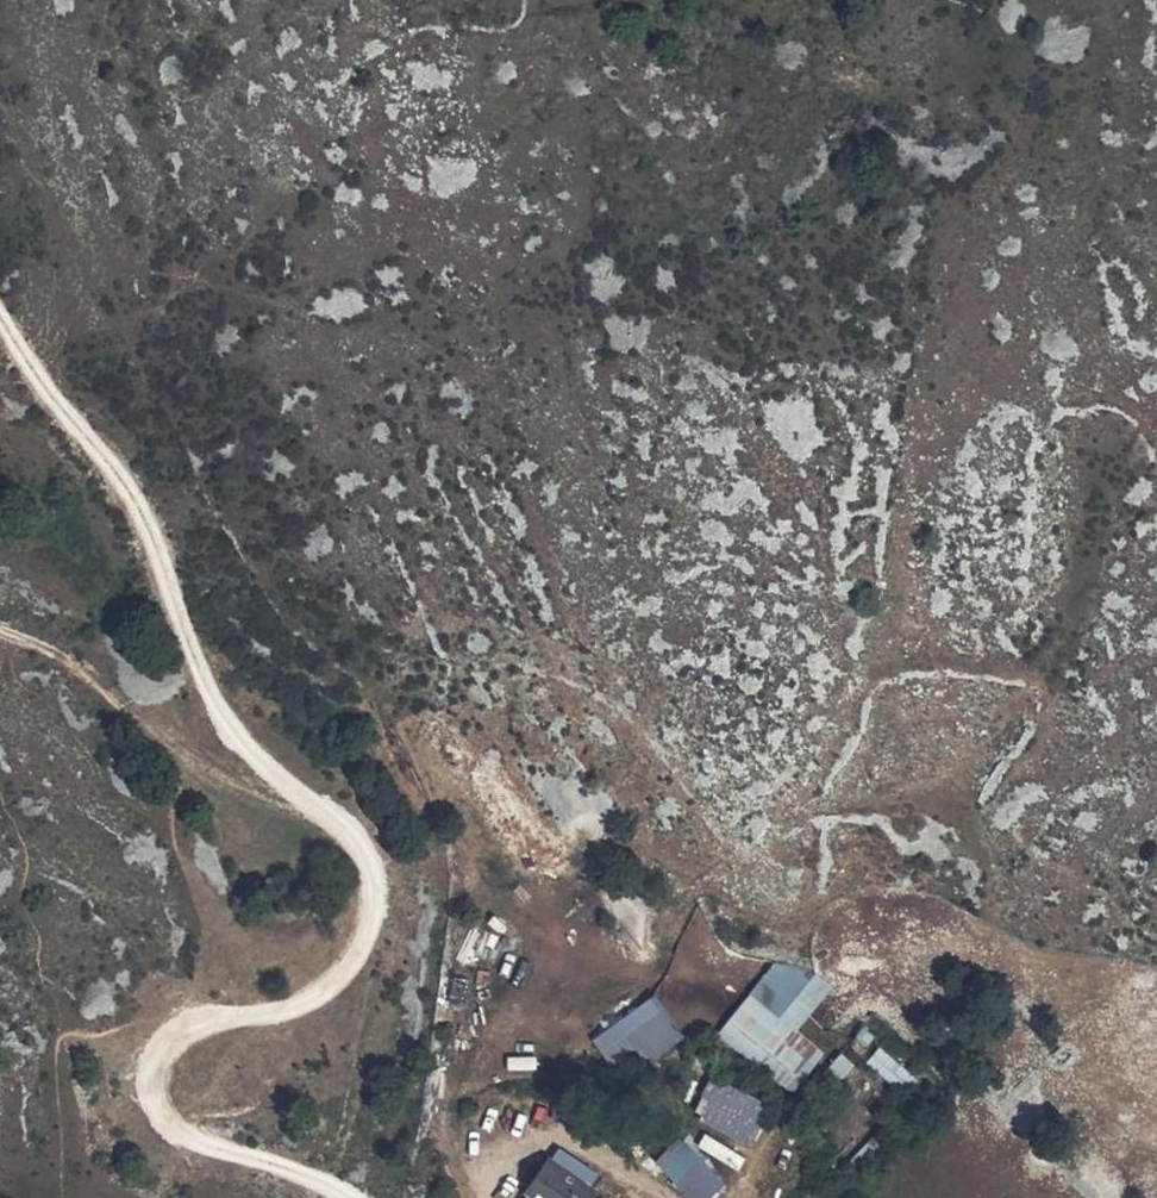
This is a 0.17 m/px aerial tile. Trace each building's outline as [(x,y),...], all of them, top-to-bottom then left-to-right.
[(819,1052),(795,1033),(829,989),(781,952),(717,1033),(789,1089),(819,1052)] [(616,1076),(682,1041),(658,998),(593,1032),(616,1076)] [(708,1077),(690,1116),(748,1143),(766,1104),(708,1077)] [(652,1164),(690,1197),(712,1197),(727,1181),(677,1136),(652,1164)] [(540,1162),(534,1197),(586,1197),(590,1174),(540,1162)]
